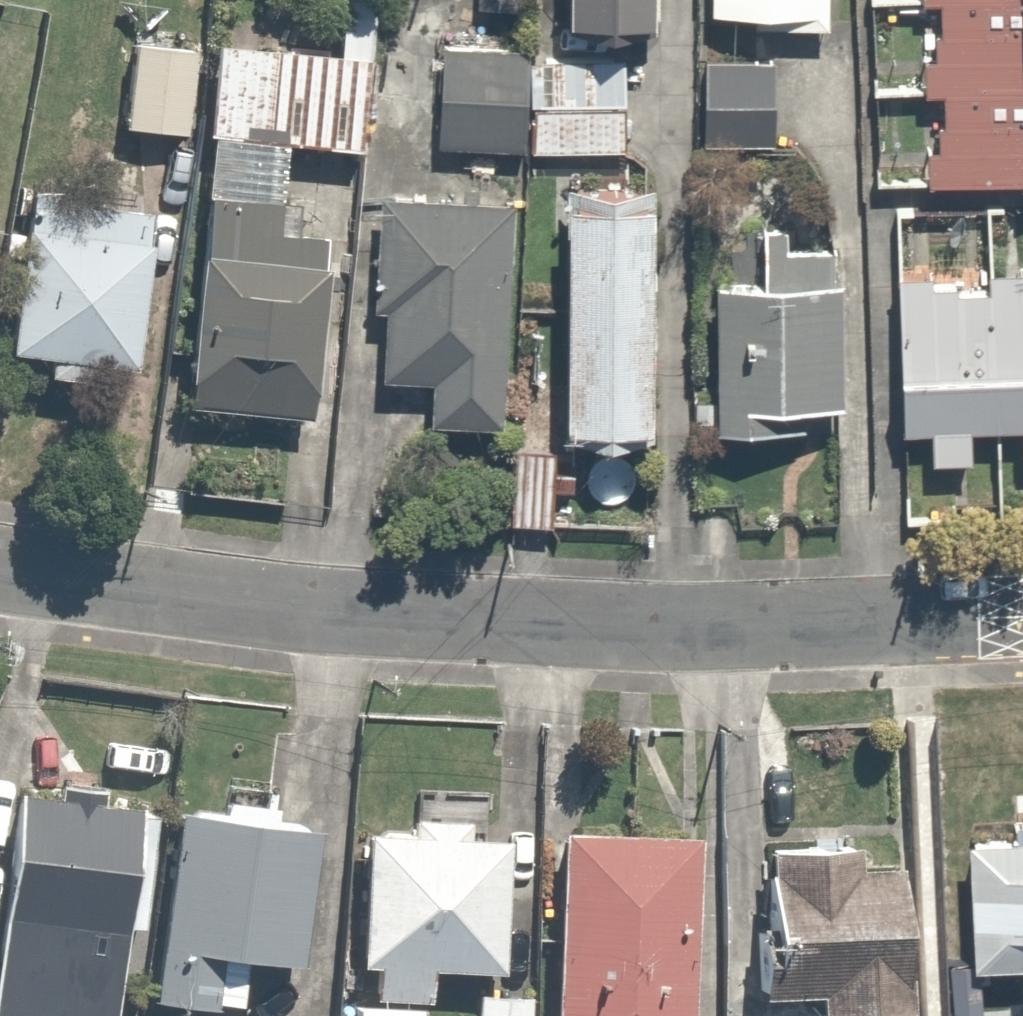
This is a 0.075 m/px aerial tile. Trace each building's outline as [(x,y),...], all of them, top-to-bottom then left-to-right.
[(587,16),(587,27),(652,28),(653,4),(653,0),(548,0),(548,15),(587,16)] [(691,3),(753,5),(752,22),(818,25),(819,0),(691,0),(691,3)] [(925,50),(915,50),(915,87),(924,87),(923,148),(914,148),(914,174),(1022,175),(1022,0),(925,0),(925,50)] [(325,54),(204,48),(199,141),(358,149),(365,23),(326,21),(325,54)] [(190,50),(119,43),(110,128),(182,136),(190,50)] [(628,59),(438,47),(432,140),(622,153),(628,59)] [(776,59),(691,55),(688,139),(772,143),(776,59)] [(639,435),(644,180),(588,179),(588,197),(553,196),(549,419),(583,420),(583,434),(639,435)] [(510,196),(373,190),(366,189),(360,303),(373,304),(370,367),(422,370),(420,422),(516,427),(519,360),(502,359),(510,196)] [(259,201),(195,194),(172,412),(287,424),(308,235),(256,229),(259,201)] [(141,209),(10,197),(0,311),(0,347),(36,350),(33,379),(80,383),(83,361),(127,365),(141,209)] [(760,403),(833,405),(838,244),(748,241),(746,277),(700,276),(695,426),(759,428),(760,403)] [(917,466),(962,463),(960,433),(1010,430),(1011,460),(1022,459),(1022,265),(977,268),(978,287),(943,290),(942,270),(881,274),(892,438),(915,436),(917,466)] [(557,451),(495,444),(487,519),(549,526),(557,451)] [(123,792),(1,779),(0,784),(0,1015),(100,1015),(110,920),(133,922),(146,794),(123,792)] [(209,801),(163,797),(144,993),(206,999),(210,951),(289,959),(303,817),(268,813),(270,793),(210,787),(209,801)] [(364,995),(345,993),(344,1015),(415,1015),(416,1005),(420,958),(489,963),(499,826),(452,823),(453,808),(404,805),(403,822),(358,819),(349,952),(367,953),(364,995)] [(688,826),(555,817),(542,1015),(675,1015),(688,826)] [(960,827),(961,987),(1022,986),(1022,826),(960,827)] [(746,990),(814,992),(813,1015),(881,1015),(885,850),(851,849),(851,839),(764,837),(763,846),(750,846),(746,990)] [(469,983),(466,1015),(522,1015),(524,988),(469,983)]
